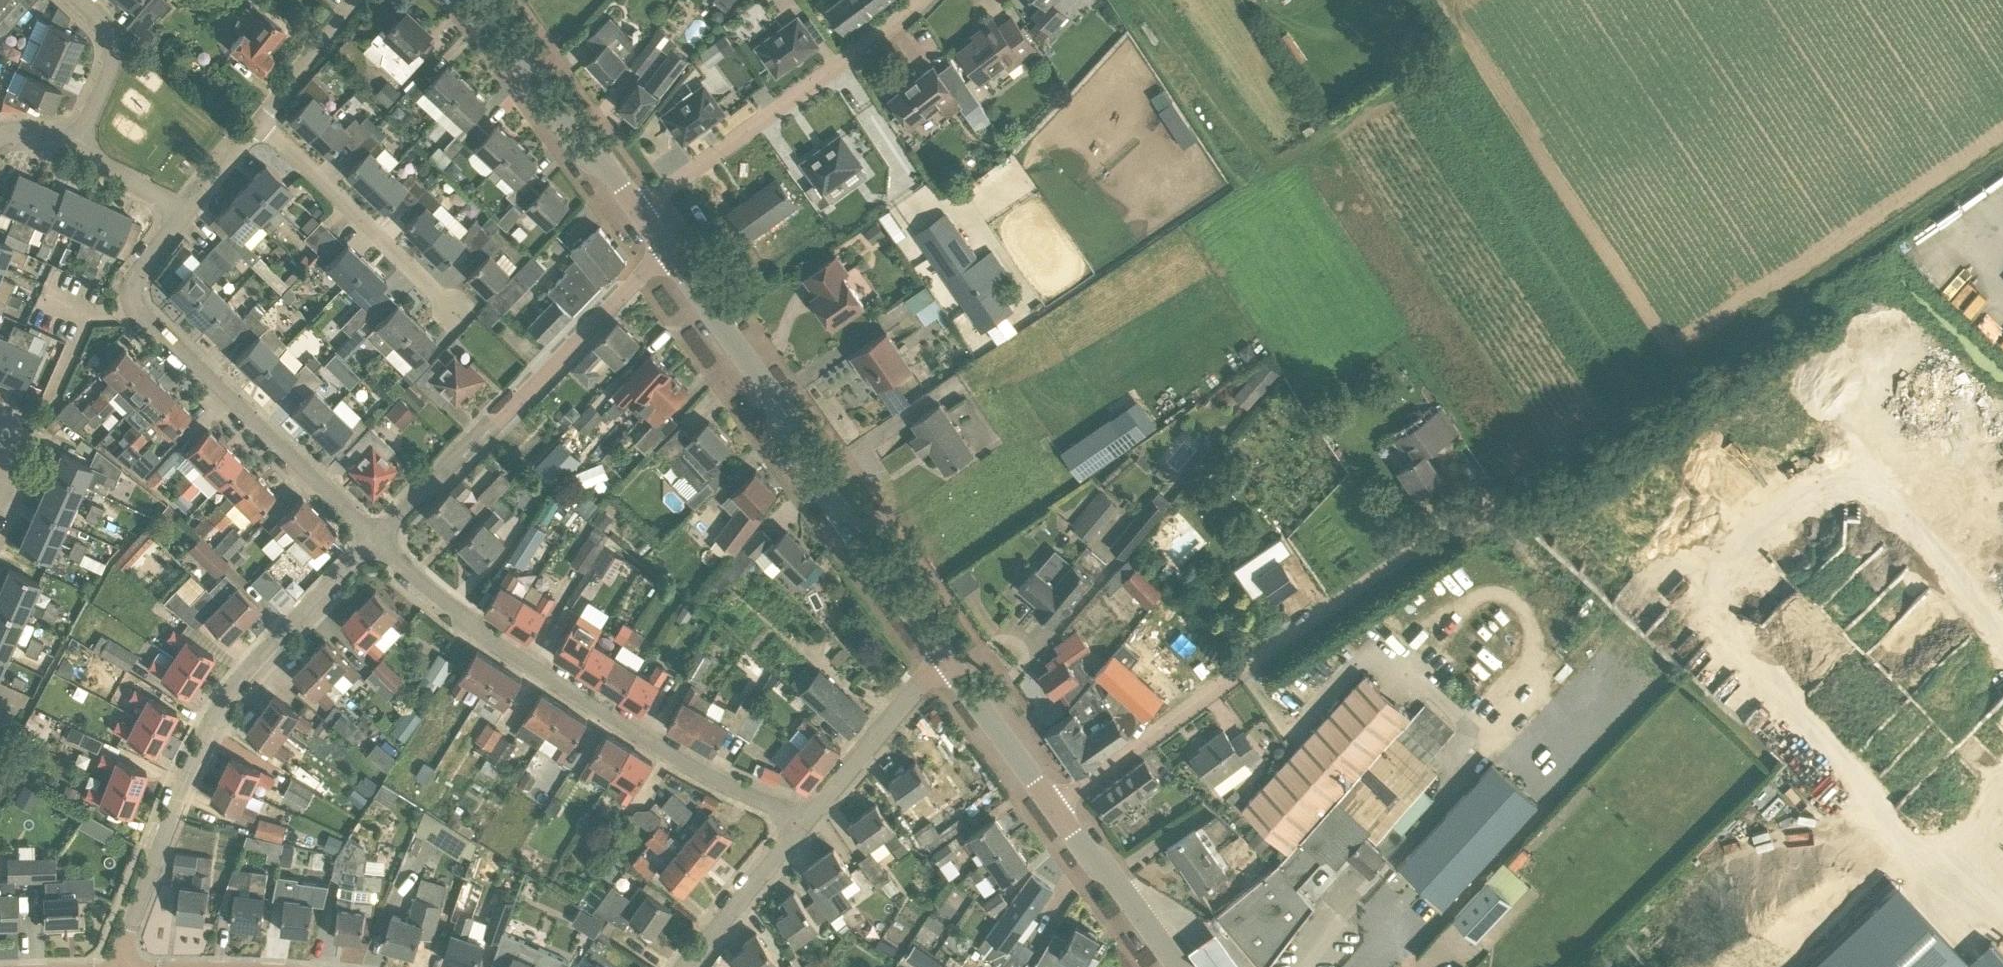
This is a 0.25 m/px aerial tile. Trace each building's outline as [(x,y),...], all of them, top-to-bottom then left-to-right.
[(22,0),(18,0),(4,15),(2,16),(12,25),(29,7),(22,0)] [(47,0),(35,0),(29,9),(37,15),(47,0)] [(128,11),(138,0),(116,0),(128,11)] [(165,0),(149,0),(126,25),(138,36),(134,41),(146,52),(159,37),(147,26),(158,14),(161,17),(171,6),(165,0)] [(713,0),(726,11),(735,0),(713,0)] [(827,9),(845,32),(888,0),(839,0),(827,9)] [(1044,4),(1034,14),(1041,21),(1051,31),(1067,15),(1053,2),(1055,0),(1040,0),(1044,4)] [(285,31),(252,4),(234,25),(242,32),(230,46),(259,70),(272,54),(268,51),(285,31)] [(416,50),(432,32),(409,10),(388,33),(383,28),(373,40),(385,51),(383,62),(404,81),(425,58),(416,50)] [(12,25),(2,16),(0,19),(0,34),(6,32),(12,25)] [(798,17),(757,48),(777,76),(819,46),(798,17)] [(610,18),(587,38),(598,51),(586,61),(605,82),(628,61),(623,55),(635,44),(610,18)] [(1018,53),(1022,58),(1036,48),(1013,18),(1000,27),(994,20),(982,29),(984,33),(958,52),(975,73),(966,81),(979,101),(980,100),(991,93),(981,80),(1018,53)] [(1051,31),(1041,21),(1032,31),(1042,40),(1051,31)] [(83,38),(48,22),(39,41),(74,57),(83,38)] [(661,47),(670,35),(660,28),(652,40),(632,65),(642,72),(661,47)] [(1289,30),(1275,40),(1295,67),(1308,57),(1289,30)] [(727,35),(715,42),(724,54),(735,47),(727,35)] [(39,41),(30,61),(21,57),(16,68),(25,73),(26,72),(39,78),(44,67),(65,77),(74,57),(39,41)] [(689,60),(675,49),(647,84),(638,78),(617,104),(639,122),(689,60)] [(332,74),(339,68),(331,60),(324,66),(332,74)] [(447,108),(469,84),(448,65),(434,81),(425,73),(409,91),(417,99),(438,117),(447,108)] [(934,65),(890,99),(911,127),(940,104),(954,93),(955,93),(962,102),(961,103),(962,105),(961,107),(966,113),(981,102),(980,100),(979,101),(966,81),(953,91),(934,65)] [(26,72),(25,73),(17,92),(7,88),(2,100),(25,110),(30,99),(52,108),(61,88),(39,78),(26,72)] [(321,102),(330,92),(313,76),(297,94),(306,103),(292,118),(312,136),(334,114),(321,102)] [(388,80),(375,94),(388,107),(401,93),(388,80)] [(473,118),(488,102),(469,84),(447,108),(438,117),(457,134),(444,149),(453,157),(482,126),(473,118)] [(726,114),(717,102),(708,89),(700,88),(663,115),(671,126),(668,128),(672,133),(676,134),(684,144),(726,114)] [(1185,145),(1198,137),(1175,99),(1161,108),(1185,145)] [(354,149),(378,125),(368,115),(361,122),(356,117),(347,127),(334,114),(312,136),(331,155),(345,140),(354,149)] [(482,126),(453,157),(456,160),(468,158),(470,156),(473,162),(484,171),(490,174),(519,142),(499,124),(490,134),(482,126)] [(368,191),(390,169),(400,159),(381,141),(388,134),(378,125),(354,149),(363,158),(349,173),(368,191)] [(863,162),(841,133),(803,161),(824,190),(863,162)] [(496,182),(504,173),(515,183),(505,194),(515,203),(532,185),(540,176),(532,168),(538,161),(519,142),(490,174),(489,175),(496,182)] [(453,157),(444,149),(435,160),(443,168),(453,157)] [(290,188),(266,164),(249,181),(274,205),(290,188)] [(411,204),(428,187),(413,173),(404,183),(390,169),(368,191),(388,210),(402,195),(411,204)] [(433,170),(422,180),(429,187),(439,176),(433,170)] [(17,236),(40,183),(18,174),(12,188),(8,197),(2,211),(14,216),(7,232),(17,236)] [(796,204),(778,179),(730,214),(748,239),(796,204)] [(249,181),(233,199),(258,222),(267,231),(270,233),(277,226),(286,217),(274,205),(249,181)] [(12,188),(0,182),(0,194),(8,197),(12,188)] [(40,183),(17,236),(27,241),(34,225),(45,230),(46,230),(62,193),(40,183)] [(470,196),(478,188),(474,183),(467,183),(462,188),(470,196)] [(532,185),(515,203),(498,221),(506,229),(527,207),(547,226),(569,202),(549,183),(540,192),(532,185)] [(71,234),(87,197),(65,187),(62,193),(46,230),(45,230),(41,240),(52,245),(59,229),(71,234)] [(426,247),(447,225),(434,212),(444,202),(428,187),(411,204),(420,213),(406,228),(426,247)] [(109,207),(87,197),(71,234),(82,239),(75,256),(86,260),(109,207)] [(231,228),(223,236),(241,253),(281,292),(288,284),(289,285),(299,274),(295,270),(284,280),(241,239),(258,222),(233,199),(217,215),(231,228)] [(308,209),(316,216),(322,210),(314,202),(308,209)] [(109,207),(86,260),(88,261),(96,265),(103,249),(115,255),(123,236),(132,217),(109,207)] [(492,232),(500,224),(500,223),(498,221),(491,215),(491,216),(483,224),(492,232)] [(946,215),(917,235),(981,328),(1010,308),(995,286),(1011,275),(992,250),(977,261),(946,215)] [(312,246),(329,229),(321,221),(304,238),(312,246)] [(492,236),(476,221),(460,237),(447,225),(426,247),(444,265),(466,243),(476,252),(492,236)] [(603,285),(600,282),(627,261),(601,227),(584,240),(582,237),(575,242),(577,246),(574,248),(580,257),(566,267),(569,270),(549,290),(557,298),(530,326),(546,342),(603,285)] [(337,237),(329,229),(312,246),(316,249),(318,247),(323,253),(337,237)] [(3,242),(13,246),(17,236),(7,232),(3,242)] [(27,241),(17,236),(13,246),(25,251),(29,242),(27,241)] [(241,253),(223,236),(214,245),(233,262),(241,253)] [(497,259),(506,250),(492,236),(476,252),(484,260),(469,275),(489,295),(511,272),(497,259)] [(347,243),(345,245),(337,237),(323,253),(314,263),(322,271),(326,266),(345,285),(367,262),(347,243)] [(2,265),(6,255),(22,262),(27,252),(25,251),(13,246),(3,242),(0,240),(0,264),(2,265)] [(42,242),(37,254),(46,258),(52,247),(42,242)] [(233,262),(214,245),(206,253),(224,271),(233,262)] [(66,246),(60,260),(65,263),(71,249),(66,246)] [(318,247),(316,249),(309,257),(305,253),(298,260),(307,269),(313,262),(314,263),(323,253),(318,247)] [(864,305),(844,275),(848,272),(837,256),(805,278),(817,295),(812,298),(833,327),(864,305)] [(546,269),(534,258),(491,301),(503,314),(546,269)] [(219,276),(201,259),(168,293),(187,310),(217,278),(219,276)] [(96,265),(88,261),(83,273),(94,278),(99,266),(96,265)] [(386,281),(373,268),(367,262),(345,285),(363,303),(341,326),(350,334),(358,326),(375,309),(367,301),(386,281)] [(170,290),(179,281),(169,272),(160,281),(170,290)] [(9,292),(14,282),(0,276),(0,288),(9,292)] [(203,327),(227,302),(226,301),(234,293),(217,278),(187,310),(203,327)] [(944,314),(932,283),(910,292),(922,322),(944,314)] [(5,302),(9,292),(0,288),(0,312),(5,302)] [(10,293),(6,302),(18,307),(22,298),(10,293)] [(266,309),(258,301),(250,309),(259,317),(266,309)] [(242,337),(259,318),(251,310),(243,317),(227,302),(203,327),(219,342),(233,328),(242,337)] [(375,309),(358,326),(367,335),(366,336),(386,354),(395,345),(395,344),(417,322),(397,303),(383,317),(375,309)] [(259,335),(268,326),(259,318),(242,337),(249,344),(236,358),(255,377),(278,354),(259,335)] [(618,321),(573,369),(589,384),(601,373),(594,366),(606,353),(618,364),(639,341),(618,321)] [(395,344),(395,345),(414,363),(405,372),(414,380),(430,363),(422,354),(436,340),(417,322),(395,344)] [(14,324),(6,339),(0,337),(0,381),(24,328),(14,324)] [(27,349),(34,333),(24,328),(0,381),(0,382),(22,392),(39,354),(27,349)] [(887,330),(867,344),(851,355),(860,368),(863,366),(879,389),(912,367),(887,330)] [(1240,350),(1247,360),(1257,353),(1250,342),(1240,350)] [(99,392),(90,402),(97,410),(109,397),(142,365),(124,348),(102,371),(110,379),(99,391),(99,392)] [(672,371),(652,353),(628,379),(628,380),(613,395),(623,404),(637,389),(646,396),(647,397),(669,372),(670,373),(670,372),(672,371)] [(297,389),(314,371),(313,370),(306,363),(297,372),(278,354),(255,377),(274,395),(289,381),(297,389)] [(336,372),(345,363),(335,354),(327,363),(336,372)] [(314,355),(306,363),(313,370),(321,362),(314,355)] [(465,390),(469,393),(483,378),(468,364),(465,367),(454,356),(445,365),(437,356),(430,363),(414,380),(440,406),(449,397),(454,402),(465,390)] [(142,365),(109,397),(97,410),(104,417),(114,406),(124,415),(135,403),(157,380),(142,365)] [(1261,368),(1254,377),(1266,387),(1274,378),(1261,368)] [(311,431),(334,407),(315,388),(323,380),(314,371),(297,389),(305,397),(291,411),(311,431)] [(638,404),(657,422),(669,410),(688,389),(670,372),(670,373),(669,372),(647,397),(646,396),(638,404)] [(157,380),(135,403),(152,419),(153,420),(175,397),(157,380)] [(26,392),(35,395),(37,396),(41,388),(38,387),(30,384),(26,392)] [(426,401),(409,384),(401,393),(418,410),(426,401)] [(1354,391),(1342,398),(1348,409),(1360,401),(1354,391)] [(142,432),(131,443),(136,448),(159,426),(170,436),(191,413),(175,397),(153,420),(152,419),(145,426),(141,431),(142,432)] [(1142,397),(1062,449),(1081,477),(1160,426),(1142,397)] [(400,398),(385,413),(401,429),(416,414),(400,398)] [(82,410),(70,399),(57,413),(76,431),(89,417),(82,410)] [(90,402),(82,410),(89,417),(90,418),(97,410),(90,402)] [(604,415),(592,404),(574,422),(585,435),(604,415)] [(941,404),(912,423),(920,434),(911,439),(921,455),(930,449),(947,474),(975,455),(941,404)] [(566,413),(574,421),(582,413),(574,405),(566,413)] [(352,425),(334,407),(311,431),(330,449),(344,435),(352,443),(353,443),(369,426),(360,417),(352,425)] [(1454,434),(1438,410),(1428,417),(1421,408),(1411,415),(1418,424),(1395,439),(1410,463),(1400,470),(1417,496),(1443,479),(1425,453),(1454,434)] [(104,417),(97,410),(90,418),(88,420),(94,426),(104,417)] [(62,423),(54,416),(45,427),(53,434),(62,423)] [(731,444),(710,421),(688,442),(677,430),(658,447),(682,472),(683,471),(699,488),(721,467),(714,460),(731,444)] [(133,423),(122,434),(130,442),(131,443),(142,432),(141,431),(133,423)] [(664,436),(652,425),(635,442),(647,453),(664,436)] [(394,450),(369,426),(353,443),(352,443),(345,451),(355,462),(349,468),(361,479),(357,482),(372,497),(387,482),(383,479),(394,467),(386,459),(394,450)] [(226,446),(208,429),(186,452),(203,469),(226,446)] [(581,460),(561,439),(535,465),(555,486),(581,460)] [(141,453),(130,465),(130,466),(141,476),(160,457),(148,446),(141,453)] [(226,446),(203,469),(220,485),(242,462),(226,446)] [(53,471),(84,485),(92,468),(105,473),(101,481),(113,486),(121,468),(98,450),(91,467),(61,452),(53,471)] [(183,458),(176,451),(158,470),(165,477),(167,478),(179,466),(177,464),(183,458)] [(1136,461),(1148,471),(1154,465),(1141,454),(1136,461)] [(236,501),(258,478),(242,462),(220,485),(228,493),(217,505),(216,504),(206,515),(213,522),(235,500),(236,501)] [(743,501),(717,536),(736,552),(762,519),(755,513),(777,491),(756,470),(733,492),(743,501)] [(44,490),(75,504),(84,485),(53,471),(44,490)] [(181,491),(192,480),(185,472),(173,484),(181,491)] [(488,505),(489,504),(498,495),(511,482),(501,472),(478,495),(488,505)] [(258,478),(236,501),(235,500),(213,522),(221,530),(232,517),(242,527),(274,493),(258,478)] [(461,499),(472,488),(463,479),(428,515),(448,534),(472,510),(461,499)] [(192,480),(181,491),(188,498),(199,487),(192,480)] [(36,509),(67,523),(75,504),(44,490),(36,509)] [(181,492),(174,500),(184,510),(192,502),(181,492)] [(1116,505),(1102,494),(1076,526),(1089,537),(1116,505)] [(489,504),(497,511),(486,522),(485,521),(461,545),(481,565),(505,541),(495,531),(506,520),(515,511),(498,495),(489,504)] [(288,526),(297,536),(319,514),(302,497),(270,532),(276,539),(288,526)] [(1166,509),(1152,498),(1111,546),(1125,558),(1166,509)] [(88,510),(100,516),(103,508),(92,502),(88,510)] [(157,516),(169,527),(179,516),(172,509),(167,505),(157,516)] [(27,528),(58,542),(67,523),(36,509),(27,528)] [(611,521),(615,517),(604,509),(594,520),(605,529),(611,521)] [(100,516),(88,510),(85,518),(97,524),(100,516)] [(319,514),(297,536),(307,545),(295,557),(302,564),(335,530),(319,514)] [(509,558),(524,568),(548,530),(533,521),(509,558)] [(246,540),(233,527),(214,546),(227,558),(246,540)] [(58,542),(27,528),(19,547),(49,562),(58,542)] [(773,540),(761,528),(744,545),(755,557),(773,540)] [(154,538),(144,530),(115,561),(124,570),(154,538)] [(787,531),(766,552),(782,567),(796,580),(799,578),(807,587),(824,569),(816,561),(787,531)] [(586,571),(603,544),(589,536),(573,562),(586,571)] [(202,537),(189,551),(217,576),(229,563),(202,537)] [(71,548),(83,553),(87,545),(75,540),(71,548)] [(83,553),(71,548),(68,555),(80,561),(83,553)] [(237,549),(227,560),(235,568),(246,558),(237,549)] [(623,558),(610,549),(596,571),(609,580),(623,558)] [(1102,568),(1082,552),(1055,584),(1039,570),(1036,574),(1034,572),(1018,590),(1036,606),(1034,609),(1054,626),(1102,568)] [(106,563),(83,553),(80,561),(79,562),(101,573),(106,563)] [(1280,560),(1271,567),(1262,555),(1239,570),(1248,583),(1260,574),(1277,598),(1297,584),(1280,560)] [(1130,559),(1106,584),(1112,590),(1137,566),(1130,559)] [(1124,583),(1147,606),(1162,591),(1139,567),(1124,583)] [(0,587),(30,601),(39,582),(9,569),(0,587)] [(507,625),(524,599),(511,591),(521,576),(511,569),(485,610),(507,625)] [(261,570),(249,582),(265,598),(277,586),(261,570)] [(1192,590),(1202,581),(1195,572),(1184,580),(1192,590)] [(236,585),(226,575),(218,582),(209,592),(220,602),(243,624),(259,607),(236,585)] [(0,587),(0,588),(0,610),(22,620),(30,601),(0,587)] [(190,603),(176,589),(164,601),(197,627),(204,619),(226,641),(243,624),(220,602),(209,592),(205,588),(190,603)] [(376,590),(360,606),(383,629),(394,640),(403,630),(410,623),(376,590)] [(555,598),(547,593),(537,607),(524,599),(507,625),(529,639),(555,598)] [(60,605),(48,600),(45,608),(57,614),(60,605)] [(695,611),(685,604),(676,618),(685,625),(695,611)] [(360,606),(343,623),(377,656),(384,650),(373,639),(383,629),(360,606)] [(57,614),(45,608),(41,616),(53,622),(57,614)] [(13,639),(22,620),(0,610),(0,633),(13,639)] [(593,644),(602,629),(580,615),(554,655),(577,669),(593,644)] [(633,628),(624,622),(615,638),(624,643),(633,628)] [(633,628),(624,643),(633,649),(643,634),(633,628)] [(187,637),(186,637),(174,629),(161,648),(173,657),(199,674),(212,655),(187,637)] [(842,639),(850,650),(862,642),(854,631),(842,639)] [(1091,649),(1077,631),(1056,646),(1061,653),(1047,663),(1051,667),(1040,675),(1055,696),(1079,678),(1069,664),(1091,649)] [(5,657),(13,639),(0,633),(0,655),(5,657)] [(43,643),(32,637),(28,645),(40,651),(43,643)] [(127,670),(136,655),(108,638),(99,653),(127,670)] [(311,657),(333,680),(343,670),(354,681),(361,674),(327,640),(311,657)] [(1130,667),(1140,656),(1124,641),(1097,673),(1112,687),(1125,699),(1145,717),(1162,697),(1130,667)] [(593,644),(577,669),(598,683),(615,658),(593,644)] [(40,651),(28,645),(25,653),(36,658),(40,651)] [(831,659),(838,666),(850,654),(843,647),(831,659)] [(712,658),(699,649),(685,672),(699,680),(712,658)] [(500,665),(478,650),(462,675),(452,690),(462,696),(471,683),(483,691),(500,665)] [(439,653),(425,674),(436,681),(440,684),(454,663),(439,653)] [(56,670),(70,678),(74,670),(72,661),(64,657),(56,670)] [(173,657),(166,667),(154,659),(148,667),(161,676),(161,678),(187,694),(199,674),(173,657)] [(311,657),(294,674),(328,707),(335,701),(324,689),(333,680),(311,657)] [(395,691),(405,680),(383,658),(373,668),(386,682),(395,691)] [(615,658),(598,683),(620,697),(637,672),(615,658)] [(898,673),(906,664),(898,658),(891,666),(898,673)] [(523,679),(500,665),(483,691),(498,700),(489,713),(497,719),(523,679)] [(637,672),(620,697),(642,711),(667,672),(658,667),(650,680),(637,672)] [(819,670),(814,676),(805,668),(791,684),(851,735),(869,714),(819,670)] [(389,685),(373,671),(366,678),(382,693),(389,685)] [(780,678),(773,672),(764,687),(760,693),(764,695),(780,678)] [(436,681),(425,674),(419,684),(430,691),(436,681)] [(1365,674),(1242,808),(1288,850),(1411,716),(1365,674)] [(26,679),(14,675),(11,683),(23,688),(26,679)] [(1145,717),(1125,699),(1112,687),(1103,697),(1092,680),(1070,707),(1073,712),(1046,731),(1076,773),(1129,735),(1145,717)] [(693,705),(701,691),(691,685),(668,727),(691,740),(706,713),(693,705)] [(150,696),(149,697),(135,689),(130,698),(144,706),(138,717),(165,732),(176,711),(150,696)] [(549,733),(566,707),(542,692),(517,731),(517,732),(539,747),(548,732),(549,733)] [(261,713),(288,733),(295,723),(308,732),(314,723),(275,695),(261,713)] [(691,740),(713,753),(729,727),(738,733),(751,709),(742,703),(736,711),(728,707),(720,721),(706,713),(691,740)] [(1374,843),(1393,822),(1424,787),(1436,773),(1423,761),(1452,730),(1424,705),(1412,718),(1289,851),(1279,862),(1279,863),(1217,915),(1216,913),(1213,916),(1218,923),(1221,920),(1231,931),(1261,966),(1267,966),(1314,905),(1299,885),(1323,859),(1327,856),(1337,865),(1347,854),(1364,835),(1374,843)] [(335,706),(325,718),(353,742),(364,730),(335,706)] [(411,706),(392,731),(405,741),(424,715),(411,706)] [(588,721),(566,707),(549,733),(561,741),(552,755),(562,761),(588,721)] [(738,733),(751,741),(764,717),(751,709),(738,733)] [(261,713),(247,732),(286,761),(292,754),(279,745),(288,733),(261,713)] [(138,717),(132,729),(117,721),(112,730),(154,752),(165,732),(138,717)] [(804,717),(798,724),(811,735),(800,748),(824,768),(841,748),(804,717)] [(324,718),(315,729),(325,737),(334,726),(324,718)] [(502,733),(488,723),(477,741),(491,750),(502,733)] [(66,737),(79,744),(84,732),(71,726),(66,737)] [(1260,753),(1244,732),(1232,741),(1224,730),(1207,743),(1209,746),(1193,758),(1212,784),(1215,782),(1222,792),(1251,770),(1247,763),(1260,753)] [(102,740),(84,732),(79,744),(97,752),(102,740)] [(517,744),(502,734),(488,757),(503,766),(517,744)] [(630,748),(608,734),(582,774),(592,780),(600,767),(613,775),(630,748)] [(397,758),(378,742),(367,755),(386,771),(397,758)] [(630,748),(613,775),(627,784),(619,797),(628,803),(653,762),(630,748)] [(824,768),(800,748),(785,765),(783,768),(807,788),(824,768)] [(146,771),(116,759),(102,754),(98,763),(112,769),(107,780),(137,792),(146,771)] [(19,760),(11,755),(7,762),(15,766),(19,760)] [(232,756),(222,777),(251,792),(257,780),(271,786),(275,778),(232,756)] [(1160,781),(1145,760),(1093,798),(1109,819),(1160,781)] [(426,761),(417,776),(426,782),(435,768),(426,761)] [(916,761),(889,780),(906,803),(920,793),(933,810),(957,793),(948,781),(936,790),(916,761)] [(1536,802),(1491,761),(1397,865),(1442,906),(1536,802)] [(520,778),(527,767),(519,762),(512,774),(508,780),(516,785),(520,778)] [(323,780),(301,763),(291,775),(315,790),(323,780)] [(781,773),(766,766),(761,776),(777,783),(781,773)] [(536,779),(531,776),(526,773),(523,779),(519,786),(528,791),(536,779)] [(381,784),(368,775),(358,788),(372,797),(381,784)] [(222,777),(211,798),(254,820),(259,811),(245,804),(251,792),(222,777)] [(293,778),(284,795),(307,807),(315,791),(293,778)] [(107,780),(102,793),(88,788),(84,797),(128,814),(137,792),(107,780)] [(383,782),(374,797),(391,807),(399,792),(383,782)] [(31,812),(41,794),(23,784),(14,803),(31,812)] [(62,795),(74,800),(78,789),(67,784),(62,795)] [(1236,790),(1227,799),(1233,806),(1243,798),(1236,790)] [(359,791),(354,797),(362,803),(366,797),(359,791)] [(720,799),(706,792),(702,801),(715,808),(720,799)] [(694,812),(673,793),(662,806),(682,824),(694,812)] [(562,803),(553,798),(547,808),(555,814),(562,803)] [(468,817),(470,812),(459,805),(452,816),(465,824),(469,817),(468,817)] [(867,847),(882,837),(890,849),(891,850),(894,848),(902,842),(893,829),(894,829),(877,805),(850,823),(867,847)] [(734,834),(701,808),(686,827),(694,834),(694,833),(718,853),(734,834)] [(472,838),(426,809),(417,829),(460,856),(472,838)] [(661,818),(650,810),(638,811),(633,817),(651,831),(661,818)] [(80,824),(108,840),(115,827),(87,811),(80,824)] [(1240,833),(1217,813),(1196,828),(1168,847),(1199,891),(1233,867),(1219,848),(1240,833)] [(287,826),(260,818),(255,833),(283,841),(287,826)] [(966,827),(959,818),(940,832),(926,843),(932,851),(966,827)] [(980,864),(1013,841),(996,818),(971,835),(972,836),(963,842),(980,864)] [(1406,835),(1393,822),(1374,843),(1364,835),(1347,854),(1370,875),(1387,856),(1406,835)] [(653,833),(666,843),(673,835),(660,825),(653,833)] [(1260,828),(1250,840),(1262,851),(1272,840),(1260,828)] [(343,839),(330,833),(324,848),(337,853),(343,839)] [(653,833),(646,842),(670,862),(661,873),(685,892),(701,873),(678,853),(666,843),(653,833)] [(694,834),(684,845),(678,853),(701,873),(718,853),(694,833),(694,834)] [(386,872),(386,860),(368,858),(365,844),(349,835),(336,855),(333,874),(343,875),(338,906),(339,906),(335,937),(362,941),(368,899),(381,901),(386,872)] [(284,842),(271,839),(267,861),(280,863),(284,842)] [(1029,863),(1013,841),(980,864),(980,865),(978,866),(985,876),(987,874),(996,887),(1004,881),(1029,863)] [(909,851),(902,842),(894,848),(900,857),(909,851)] [(950,842),(933,854),(941,865),(951,857),(957,853),(950,842)] [(292,866),(296,847),(284,845),(281,863),(292,866)] [(852,873),(834,848),(808,867),(826,892),(816,899),(828,916),(831,920),(842,912),(854,904),(839,883),(852,873)] [(1531,854),(1524,848),(1509,864),(1516,870),(1531,854)] [(892,878),(872,851),(859,861),(878,888),(892,878)] [(205,921),(213,857),(176,853),(174,869),(196,872),(194,887),(181,886),(177,917),(205,921)] [(642,853),(633,864),(649,877),(657,866),(642,853)] [(91,897),(90,879),(56,879),(55,857),(29,858),(30,881),(45,881),(46,896),(43,896),(45,926),(60,925),(59,922),(76,921),(75,899),(93,899),(93,897),(91,897)] [(29,858),(6,858),(7,880),(0,880),(0,927),(15,927),(14,881),(30,881),(29,858)] [(261,928),(268,872),(253,870),(235,868),(219,910),(220,911),(220,910),(234,912),(232,924),(261,928)] [(1032,874),(979,948),(1000,964),(999,965),(1002,966),(1021,966),(1026,960),(1011,949),(1053,889),(1032,874)] [(274,898),(285,900),(282,930),(309,934),(313,903),(325,905),(330,885),(298,881),(299,878),(279,875),(274,898)] [(422,877),(415,896),(409,919),(393,914),(384,945),(414,953),(419,934),(433,938),(442,905),(441,904),(447,885),(422,877)] [(1513,902),(1490,880),(1454,917),(1477,940),(1513,902)] [(1970,960),(1898,884),(1809,966),(1963,966),(1970,960)] [(672,908),(649,892),(641,886),(632,899),(612,886),(597,907),(610,916),(609,917),(618,923),(619,922),(625,927),(632,917),(654,933),(672,908)] [(820,926),(818,923),(828,916),(816,899),(806,907),(805,906),(795,891),(779,903),(786,912),(778,918),(797,943),(820,926)] [(1008,902),(1000,892),(984,904),(992,914),(1008,902)] [(513,909),(516,901),(501,894),(486,936),(501,942),(505,932),(513,909)] [(484,943),(467,937),(474,916),(461,911),(444,959),(460,965),(459,966),(476,966),(484,943)] [(604,922),(593,915),(584,930),(595,936),(604,922)] [(609,917),(601,929),(610,935),(618,923),(609,917)] [(1077,925),(1068,939),(1056,932),(1038,962),(1044,966),(1045,966),(1063,966),(1067,958),(1082,966),(1100,938),(1077,925)] [(1189,946),(1203,966),(1244,966),(1215,926),(1189,946)] [(569,961),(522,940),(505,932),(501,942),(493,964),(500,966),(565,966),(569,961)] [(757,933),(746,941),(749,946),(734,956),(742,966),(781,966),(779,964),(757,933)] [(1991,940),(1970,960),(1963,966),(2002,966),(2002,953),(1991,940)] [(976,949),(971,955),(976,959),(981,952),(976,949)] [(926,952),(917,964),(922,966),(944,966),(945,966),(926,952)] [(796,966),(797,966),(802,963),(796,955),(791,959),(793,962),(796,966)] [(951,955),(946,963),(952,966),(961,966),(963,964),(951,955)]
